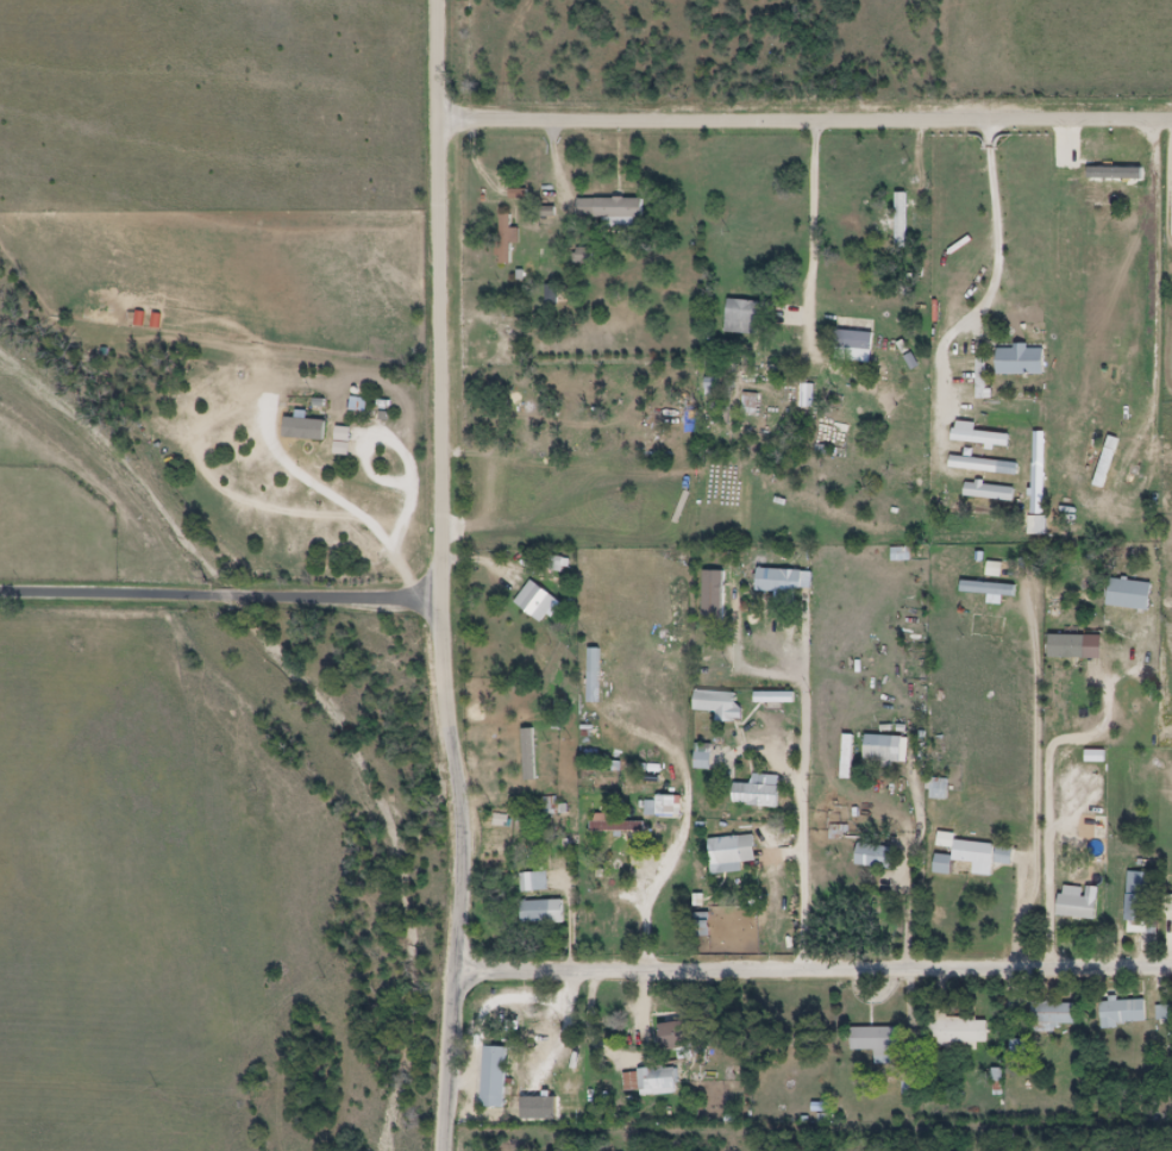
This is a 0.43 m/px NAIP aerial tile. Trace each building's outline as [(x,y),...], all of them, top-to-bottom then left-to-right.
[(1104,163),(1062,163),(1062,173),(1104,173),(1104,163)] [(643,220),(643,199),(578,199),(578,220),(643,220)] [(510,229),(510,215),(500,215),(500,246),(518,246),(518,229),(510,229)] [(725,333),(758,336),(761,303),(728,300),(725,333)] [(836,350),(872,350),(872,333),(836,333),(836,350)] [(1044,375),(1044,348),(997,348),(997,375),(1044,375)] [(1008,444),(1008,435),(954,434),(954,443),(1008,444)] [(1035,515),(1044,515),(1044,435),(1035,435),(1035,515)] [(1120,442),(1112,438),(1093,485),(1101,488),(1120,442)] [(950,470),(1016,476),(1018,464),(951,458),(950,470)] [(1014,487),(965,485),(965,500),(1014,502),(1014,487)] [(801,592),(801,571),(757,571),(757,592),(801,592)] [(1108,611),(1149,613),(1151,583),(1109,581),(1108,611)] [(515,603),(540,624),(558,602),(532,582),(515,603)] [(1015,596),(1015,584),(961,584),(961,596),(1015,596)] [(1084,661),(1099,662),(1100,638),(1046,637),(1046,648),(1084,648),(1084,661)] [(695,716),(740,719),(741,696),(696,693),(695,716)] [(535,731),(524,731),(524,781),(535,781),(535,731)] [(852,737),(844,737),(844,779),(852,779),(852,737)] [(894,738),(865,737),(865,763),(882,763),(882,770),(893,770),(894,738)] [(734,785),(733,806),(778,808),(779,778),(753,776),(752,786),(734,785)] [(946,800),(946,781),(931,781),(931,801),(946,800)] [(656,819),(680,819),(680,797),(656,797),(656,819)] [(756,865),(755,837),(709,839),(711,868),(756,865)] [(951,876),(952,862),(974,864),(973,876),(990,878),(994,846),(955,842),(953,858),(936,856),(934,874),(951,876)] [(892,870),(894,849),(858,845),(856,867),(892,870)] [(995,862),(1009,866),(1013,853),(999,849),(995,862)] [(1126,923),(1149,923),(1150,874),(1127,874),(1126,923)] [(522,893),(547,893),(547,875),(522,875),(522,893)] [(1058,918),(1095,922),(1097,900),(1082,899),(1083,889),(1062,887),(1058,918)] [(522,902),(522,925),(564,925),(564,902),(522,902)] [(1145,1026),(1145,1001),(1101,1001),(1101,1026),(1145,1026)] [(1074,1025),(1074,1005),(1032,1005),(1032,1025),(1074,1025)] [(929,1048),(987,1049),(987,1020),(947,1019),(947,1012),(929,1012),(929,1048)] [(660,1049),(694,1049),(694,1023),(660,1023),(660,1049)] [(900,1052),(900,1030),(852,1030),(852,1052),(900,1052)] [(507,1049),(484,1048),(481,1108),(504,1110),(507,1049)] [(638,1069),(638,1096),(676,1096),(676,1069),(638,1069)]
